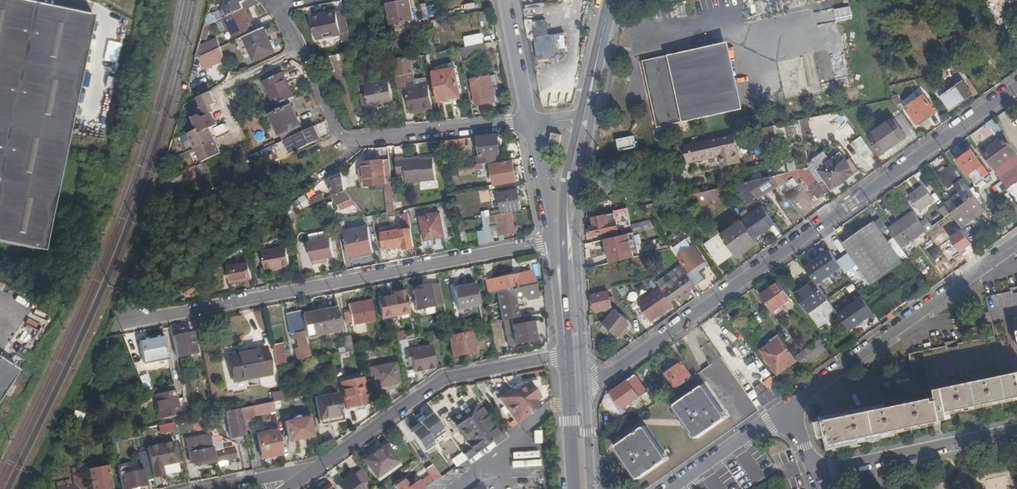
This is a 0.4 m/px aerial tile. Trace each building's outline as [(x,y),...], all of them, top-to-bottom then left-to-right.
[(15,0),(0,0),(0,243),(44,252),(94,17),(15,0)] [(243,9),(241,3),(245,0),(244,0),(226,0),(224,8),(227,16),(243,9)] [(410,0),(407,0),(388,4),(392,23),(414,19),(410,0)] [(965,0),(958,0),(960,9),(967,8),(965,0)] [(425,15),(441,14),(440,3),(432,4),(432,9),(425,9),(425,15)] [(837,20),(853,17),(849,5),(834,8),(837,20)] [(255,29),(246,8),(243,9),(227,16),(226,16),(232,30),(236,38),(255,29)] [(348,35),(343,9),(310,15),(315,40),(348,35)] [(223,34),(232,30),(226,16),(223,18),(217,20),(223,34)] [(962,36),(967,35),(968,34),(967,28),(965,29),(962,21),(961,21),(960,18),(958,18),(962,36)] [(265,27),(242,38),(254,63),(277,53),(265,27)] [(553,37),(534,39),(537,61),(551,59),(552,62),(559,61),(558,58),(567,57),(565,45),(566,45),(565,33),(552,35),(553,37)] [(736,110),(721,42),(642,61),(658,128),(736,110)] [(488,52),(486,43),(461,48),(462,57),(488,52)] [(221,47),(195,59),(199,68),(217,61),(215,57),(224,54),(221,47)] [(352,68),(350,54),(320,59),(323,73),(352,68)] [(409,57),(391,59),(395,77),(412,74),(409,57)] [(432,73),(438,101),(447,100),(446,97),(460,95),(455,68),(432,73)] [(289,99),(293,97),(282,73),(263,81),(275,106),(277,105),(289,99)] [(412,74),(395,77),(398,92),(405,90),(404,84),(413,83),(412,74)] [(477,104),(495,101),(490,75),(472,79),(477,104)] [(366,91),(369,106),(369,107),(381,105),(380,103),(394,101),(390,80),(365,85),(366,91)] [(949,111),(972,95),(963,82),(949,93),(943,84),(934,90),(949,111)] [(404,84),(405,90),(410,114),(423,111),(424,114),(432,112),(427,84),(414,87),(413,83),(404,84)] [(360,92),(363,107),(369,106),(366,91),(360,92)] [(216,104),(210,92),(208,93),(198,97),(202,107),(196,110),(198,116),(192,119),(197,131),(198,134),(210,129),(217,125),(209,107),(216,104)] [(935,111),(924,96),(907,108),(918,124),(935,111)] [(271,115),(282,141),(304,131),(289,99),(277,105),(279,111),(271,115)] [(810,131),(808,118),(801,120),(803,132),(810,131)] [(881,157),(905,139),(893,120),(867,138),(881,157)] [(215,134),(226,131),(224,124),(213,128),(215,134)] [(314,127),(284,141),(290,154),(320,140),(314,127)] [(187,135),(194,149),(215,140),(210,129),(198,134),(197,131),(187,135)] [(551,143),(555,143),(560,144),(562,135),(555,134),(552,133),(551,143)] [(872,150),(860,133),(852,139),(864,155),(872,150)] [(1006,134),(982,152),(994,169),(1016,154),(1016,152),(1006,134)] [(480,145),(477,146),(480,164),(493,162),(497,162),(496,155),(501,154),(500,147),(503,144),(502,138),(499,135),(479,137),(480,145)] [(733,135),(689,145),(693,162),(719,156),(722,166),(739,162),(733,135)] [(457,139),(439,141),(440,149),(459,146),(457,139)] [(194,149),(200,163),(221,153),(215,140),(194,149)] [(827,193),(828,194),(860,172),(841,147),(826,156),(825,154),(815,160),(821,170),(814,175),(817,180),(827,193)] [(982,165),(970,148),(957,157),(969,174),(982,165)] [(994,169),(1008,189),(1016,182),(1016,154),(994,169)] [(406,175),(407,185),(436,182),(433,159),(418,162),(417,160),(405,161),(404,158),(395,159),(398,175),(406,175)] [(386,188),(388,213),(395,211),(390,159),(364,162),(366,185),(376,183),(377,188),(386,188)] [(480,164),(475,165),(476,169),(487,168),(487,172),(494,171),(496,184),(517,181),(514,161),(493,164),(493,162),(480,164)] [(961,191),(944,203),(946,206),(953,216),(961,227),(985,209),(953,163),(938,174),(949,189),(956,185),(961,191)] [(347,190),(344,178),(343,173),(331,179),(335,197),(343,207),(353,199),(347,190)] [(756,197),(757,198),(777,184),(787,180),(787,178),(792,176),(791,173),(746,183),(756,197)] [(821,197),(827,193),(817,180),(812,184),(821,197)] [(748,202),(756,197),(746,183),(744,183),(736,185),(748,202)] [(934,200),(924,186),(910,197),(919,210),(934,200)] [(722,192),(720,189),(693,194),(701,206),(722,192)] [(493,211),(494,215),(497,215),(503,213),(503,212),(523,208),(519,190),(500,193),(503,209),(493,211)] [(305,194),(288,207),(291,211),(301,205),(309,199),(305,194)] [(311,205),(325,200),(324,195),(311,200),(311,205)] [(346,211),(357,203),(353,199),(343,207),(346,211)] [(953,216),(946,206),(939,211),(946,221),(953,216)] [(628,227),(631,226),(627,207),(614,210),(614,213),(618,230),(628,228),(628,227)] [(763,207),(742,221),(754,238),(775,224),(763,207)] [(497,215),(498,222),(501,235),(505,234),(506,237),(515,235),(515,231),(518,229),(518,226),(515,225),(513,212),(503,213),(497,215)] [(922,224),(914,212),(889,229),(895,237),(901,246),(925,228),(922,224)] [(421,217),(426,240),(446,236),(441,213),(421,217)] [(618,230),(614,213),(593,218),(595,226),(590,227),(592,235),(618,230)] [(477,229),(480,244),(495,242),(491,223),(498,222),(497,215),(494,215),(482,217),(484,228),(477,229)] [(886,224),(880,217),(875,221),(874,221),(843,242),(851,252),(859,265),(872,284),(902,262),(888,242),(881,232),(884,230),(882,227),(886,224)] [(926,220),(922,224),(925,228),(928,233),(933,229),(926,220)] [(628,228),(629,234),(656,228),(651,221),(631,226),(628,227),(628,228)] [(736,255),(756,241),(754,238),(742,221),(722,235),(735,254),(736,255)] [(351,257),(374,253),(369,227),(346,232),(351,257)] [(405,249),(416,246),(412,228),(383,233),(386,248),(404,245),(405,249)] [(720,265),(735,254),(722,235),(721,234),(706,245),(720,265)] [(586,243),(586,256),(611,251),(611,248),(616,247),(616,243),(621,241),(619,236),(586,243)] [(888,242),(902,262),(909,257),(901,246),(895,237),(888,242)] [(321,260),(327,259),(335,257),(331,238),(309,243),(313,265),(322,264),(321,260)] [(690,271),(687,273),(696,286),(705,280),(699,272),(708,265),(689,238),(674,248),(690,271)] [(644,256),(658,252),(656,240),(641,243),(644,256)] [(262,251),(265,270),(291,265),(287,246),(262,251)] [(929,252),(936,260),(943,255),(936,246),(929,252)] [(815,280),(817,283),(842,266),(840,264),(840,263),(838,261),(829,248),(804,265),(815,280)] [(851,252),(838,261),(840,263),(840,264),(842,266),(845,270),(847,273),(859,265),(851,252)] [(638,257),(631,259),(639,272),(648,271),(638,257)] [(909,257),(902,262),(907,269),(909,267),(913,264),(909,257)] [(244,281),(253,279),(250,263),(230,267),(232,280),(244,278),(244,281)] [(913,264),(909,267),(917,277),(919,276),(921,274),(913,264)] [(687,273),(682,265),(676,269),(677,271),(670,276),(673,280),(662,288),(672,302),(677,299),(679,301),(694,290),(692,288),(696,286),(687,273)] [(498,293),(534,285),(531,273),(486,281),(489,294),(498,293)] [(919,276),(917,277),(908,283),(915,295),(927,287),(919,276)] [(817,283),(815,280),(796,293),(811,315),(830,301),(817,283)] [(792,300),(779,282),(765,292),(777,308),(784,303),(786,305),(792,300)] [(444,303),(439,283),(413,289),(417,308),(444,303)] [(896,292),(904,303),(915,295),(908,283),(896,292)] [(183,292),(185,295),(186,293),(188,295),(197,289),(193,285),(183,292)] [(476,288),(475,285),(456,288),(460,309),(479,305),(477,296),(477,294),(476,288)] [(503,321),(518,318),(514,298),(526,295),(527,299),(536,297),(534,285),(498,293),(503,321)] [(405,291),(405,288),(394,290),(394,292),(390,293),(391,297),(396,296),(396,293),(405,291)] [(991,294),(994,314),(996,323),(998,333),(913,351),(921,390),(947,385),(1016,370),(1016,289),(991,294)] [(672,306),(661,290),(645,301),(640,305),(647,314),(651,320),(656,316),(656,317),(672,306)] [(396,296),(391,297),(379,299),(383,318),(397,315),(409,313),(405,291),(396,293),(396,296)] [(596,312),(611,309),(610,303),(613,302),(612,297),(608,297),(607,292),(592,296),(596,312)] [(889,314),(890,317),(894,315),(892,312),(904,303),(896,292),(875,307),(883,318),(889,314)] [(375,321),(371,300),(349,304),(350,312),(345,313),(347,322),(352,321),(353,325),(375,321)] [(839,314),(830,301),(811,315),(820,328),(839,314)] [(880,320),(870,306),(849,322),(860,339),(879,325),(882,323),(880,320)] [(341,331),(337,309),(312,313),(316,336),(341,331)] [(614,309),(607,319),(604,324),(624,337),(629,330),(627,328),(631,322),(628,318),(614,309)] [(311,359),(301,311),(287,314),(290,335),(291,335),(297,334),(297,339),(299,348),(296,349),(298,361),(311,359)] [(883,318),(880,320),(882,323),(890,317),(889,314),(883,318)] [(516,343),(536,340),(532,323),(513,326),(516,343)] [(454,356),(476,352),(472,332),(450,337),(454,356)] [(193,334),(172,338),(176,359),(196,355),(193,334)] [(351,335),(342,337),(343,341),(344,348),(346,352),(354,350),(351,335)] [(796,356),(781,336),(763,350),(778,373),(798,359),(796,356)] [(167,360),(163,338),(140,343),(144,364),(167,360)] [(796,356),(798,359),(803,366),(827,349),(820,339),(796,356)] [(396,342),(399,353),(405,351),(405,350),(403,341),(396,342)] [(283,343),(273,345),(273,347),(277,365),(287,363),(283,343)] [(405,350),(405,351),(408,366),(412,365),(414,372),(435,368),(431,345),(405,350)] [(268,348),(230,355),(235,382),(273,374),(268,348)] [(0,357),(0,399),(19,370),(0,357)] [(667,373),(676,388),(698,373),(687,358),(667,373)] [(373,368),(376,388),(399,383),(395,364),(373,368)] [(947,385),(949,392),(824,419),(827,434),(834,434),(836,444),(953,419),(952,411),(1016,398),(1016,370),(947,385)] [(152,389),(147,374),(139,377),(144,391),(152,389)] [(613,392),(610,394),(628,422),(632,420),(624,408),(648,392),(636,375),(612,391),(613,392)] [(775,379),(772,375),(767,379),(772,385),(777,382),(775,379)] [(780,375),(775,379),(777,382),(779,385),(784,381),(780,375)] [(347,407),(368,402),(363,378),(342,382),(347,407)] [(502,398),(519,422),(544,404),(540,398),(544,395),(542,379),(525,382),(515,388),(514,386),(507,391),(508,393),(502,398)] [(762,403),(764,406),(778,396),(771,387),(768,390),(763,382),(756,387),(761,395),(758,397),(762,403)] [(688,421),(715,402),(703,385),(676,404),(688,421)] [(271,393),(273,403),(284,401),(282,391),(271,393)] [(157,419),(178,415),(175,402),(174,392),(153,395),(157,419)] [(335,422),(343,420),(338,394),(316,398),(321,424),(335,421),(335,422)] [(175,402),(178,415),(186,414),(183,401),(175,402)] [(726,417),(715,402),(688,421),(698,436),(726,417)] [(275,412),(273,403),(240,409),(242,421),(255,419),(255,416),(275,412)] [(468,410),(491,441),(505,432),(503,429),(498,433),(477,404),(468,410)] [(466,407),(461,411),(486,445),(491,441),(468,410),(466,407)] [(240,409),(225,412),(231,439),(245,436),(242,421),(240,409)] [(419,422),(429,437),(442,428),(430,411),(428,411),(422,416),(422,418),(423,419),(419,422)] [(486,445),(461,411),(450,419),(470,447),(462,453),(466,459),(486,445)] [(288,443),(314,439),(311,417),(284,421),(288,443)] [(419,422),(408,430),(423,452),(434,444),(429,437),(419,422)] [(174,423),(158,425),(160,434),(176,432),(174,423)] [(617,446),(629,462),(657,443),(645,426),(617,446)] [(263,457),(283,454),(278,431),(258,435),(263,457)] [(214,450),(212,438),(211,436),(185,442),(190,464),(201,462),(214,459),(212,450),(214,450)] [(214,450),(217,463),(235,459),(233,446),(222,449),(219,437),(212,438),(214,450)] [(148,459),(152,479),(165,476),(162,466),(177,464),(172,443),(146,448),(148,459)] [(657,443),(629,462),(639,478),(667,458),(657,443)] [(364,460),(376,477),(399,462),(386,444),(364,460)] [(466,459),(462,453),(449,462),(454,468),(466,459)] [(145,480),(152,479),(148,459),(141,460),(144,476),(145,480)] [(162,466),(165,476),(179,473),(177,464),(162,466)] [(145,480),(144,476),(130,479),(128,465),(118,466),(123,488),(127,488),(146,485),(145,480)] [(432,465),(426,469),(430,474),(420,482),(419,480),(408,487),(404,480),(395,486),(398,488),(422,488),(434,480),(435,481),(441,477),(432,465)] [(93,488),(109,488),(111,488),(107,466),(89,470),(93,488)] [(359,485),(368,479),(361,469),(352,475),(359,485)] [(82,473),(73,476),(74,485),(59,488),(85,488),(82,473)] [(359,485),(352,475),(351,474),(336,485),(338,488),(362,488),(359,485)] [(42,475),(38,484),(39,488),(50,488),(48,482),(49,479),(42,475)]
